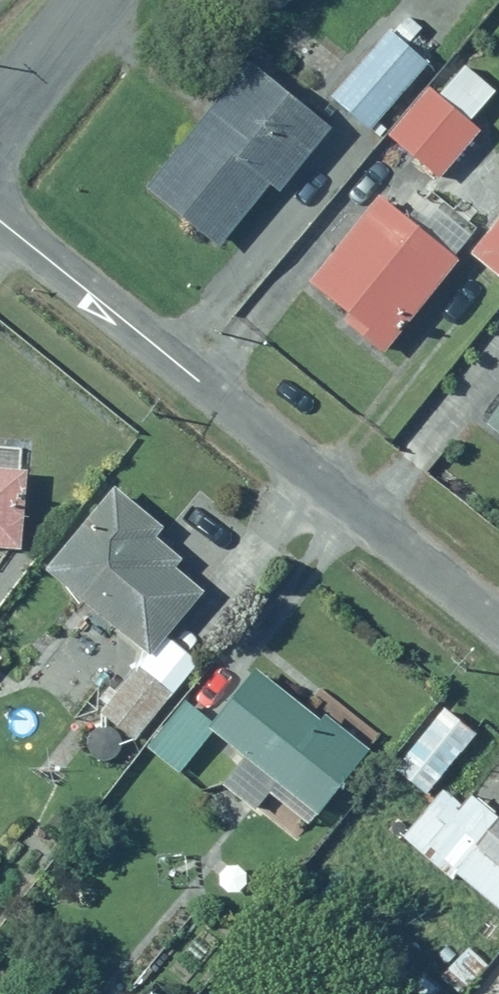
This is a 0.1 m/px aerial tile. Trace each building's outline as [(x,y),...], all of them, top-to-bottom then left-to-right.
[(367,132),(424,64),(409,52),(426,32),(408,17),(393,35),(385,28),(327,99),(367,132)] [(273,194),(324,130),(235,58),(136,182),(217,246),(265,187),(273,194)] [(436,179),(477,131),(469,124),(497,92),(464,63),(437,94),(426,85),(384,134),(436,179)] [(379,345),(449,258),(371,195),(301,282),(379,345)] [(460,260),(498,286),(498,202),(460,260)] [(482,422),(498,436),(498,402),(482,422)] [(17,544),(15,466),(0,467),(0,544),(17,544)] [(158,534),(108,489),(39,566),(139,657),(196,593),(168,567),(175,559),(153,539),(158,534)] [(129,743),(193,664),(164,641),(100,719),(129,743)] [(171,770),(203,731),(309,819),(365,751),(319,713),(312,720),(249,667),(205,721),(179,699),(141,745),(171,770)] [(471,730),(437,703),(387,766),(421,793),(471,730)] [(436,786),(394,837),(445,878),(449,873),(498,914),(498,817),(467,791),(457,803),(436,786)]
